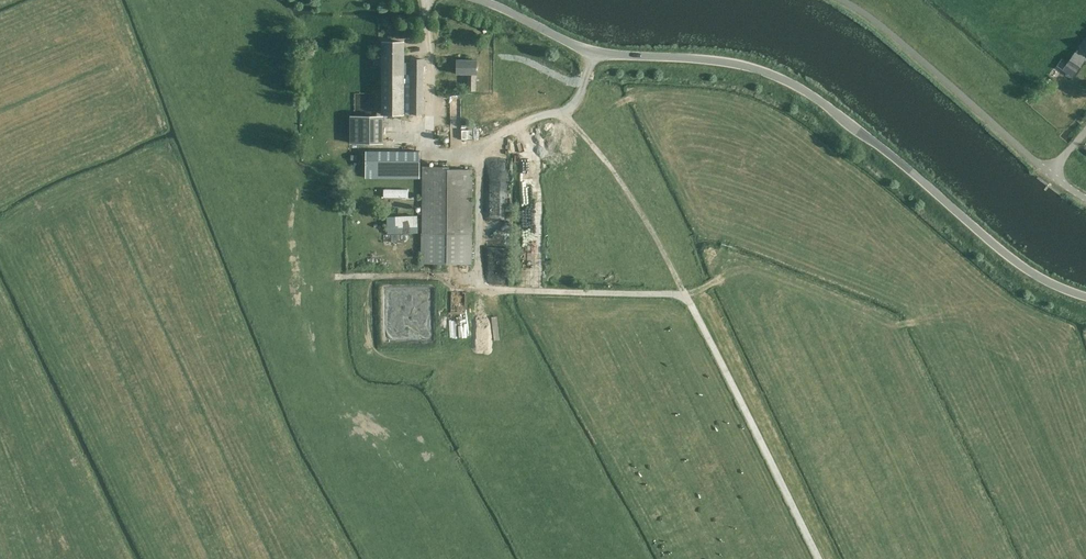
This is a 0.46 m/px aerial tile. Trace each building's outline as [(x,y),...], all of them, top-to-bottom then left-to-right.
[(423,113),(424,58),(411,58),(411,61),(404,61),(404,41),(382,41),(381,112),(404,112),(404,73),(411,73),(410,112),(423,113)] [(1066,64),(1073,69),(1077,71),(1081,65),(1070,57),(1066,64)] [(476,73),(477,59),(457,59),(456,72),(468,73),(467,90),(475,90),(476,73)] [(1073,69),(1066,64),(1065,64),(1062,62),(1058,68),(1069,75),(1073,69)] [(350,115),(350,141),(377,142),(377,115),(350,115)] [(475,138),(476,128),(462,127),(462,137),(475,138)] [(420,177),(420,150),(366,149),(366,176),(420,177)] [(542,153),(521,153),(521,200),(542,200),(542,153)] [(472,263),(472,235),(472,168),(449,168),(449,166),(429,166),(429,168),(423,168),(423,263),(472,263)] [(491,170),(491,216),(505,216),(505,209),(504,209),(504,170),(491,170)] [(409,196),(410,188),(384,187),(384,196),(409,196)] [(524,208),(525,234),(533,233),(532,229),(540,228),(540,212),(533,212),(533,208),(524,208)] [(419,213),(387,214),(388,233),(383,233),(383,241),(406,240),(406,231),(419,231),(419,213)] [(525,241),(525,249),(537,250),(537,243),(525,241)]
